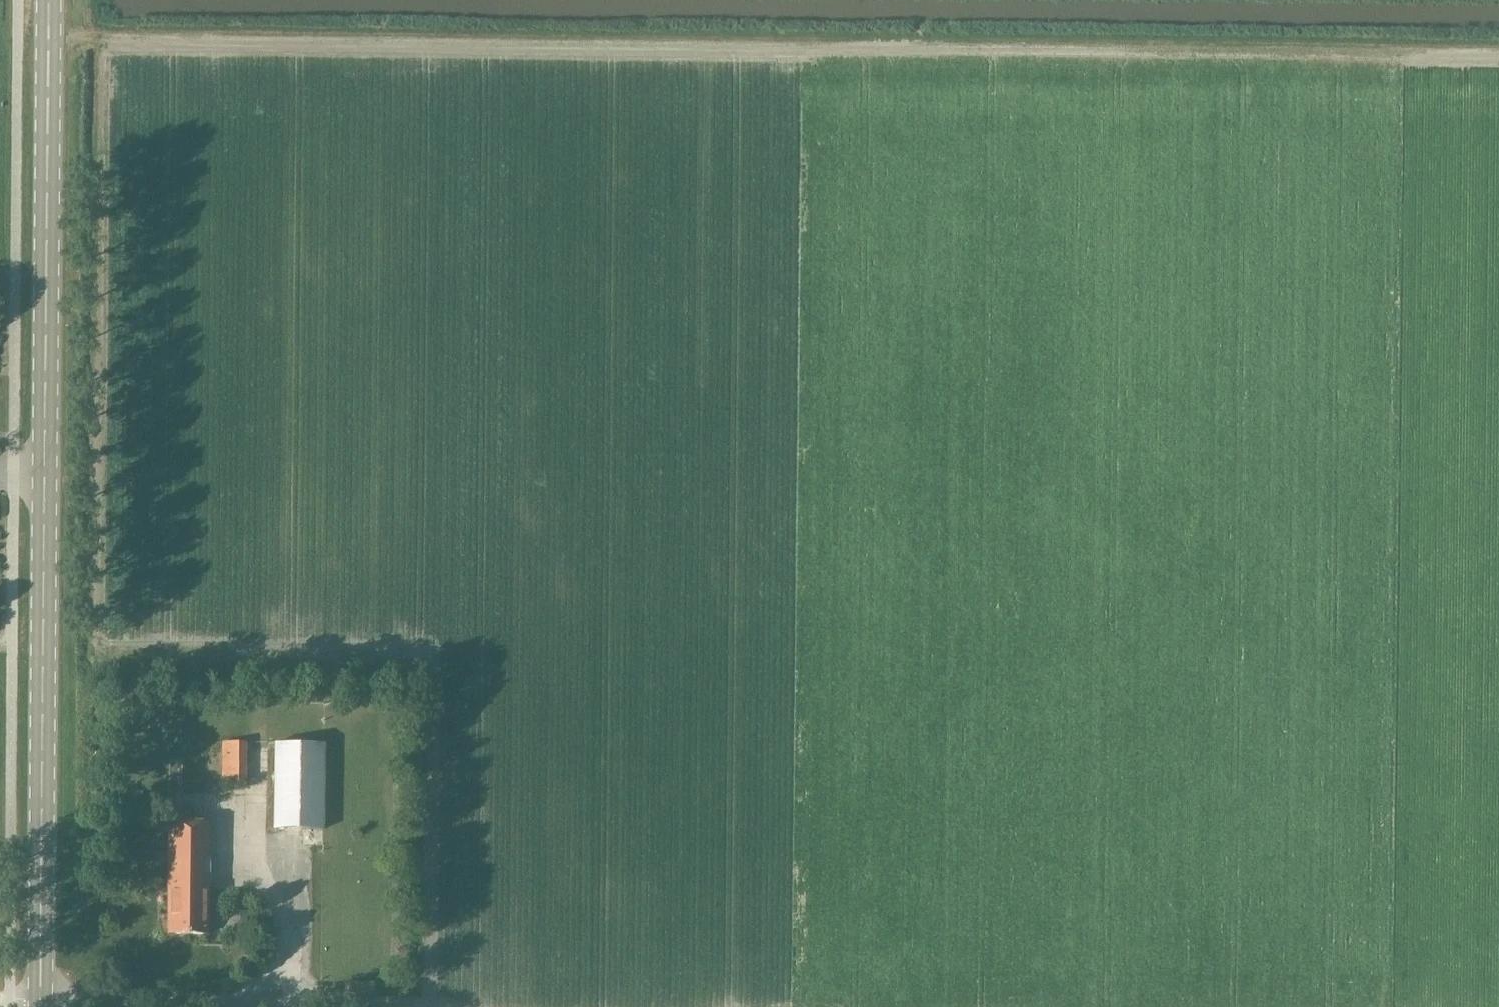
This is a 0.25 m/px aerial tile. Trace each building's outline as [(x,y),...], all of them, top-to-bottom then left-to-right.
[(245,784),(245,742),(221,742),(221,783),(245,784)] [(323,830),(324,800),(324,744),(273,743),(273,800),(273,829),(323,830)] [(207,934),(208,822),(168,822),(167,934),(207,934)]
